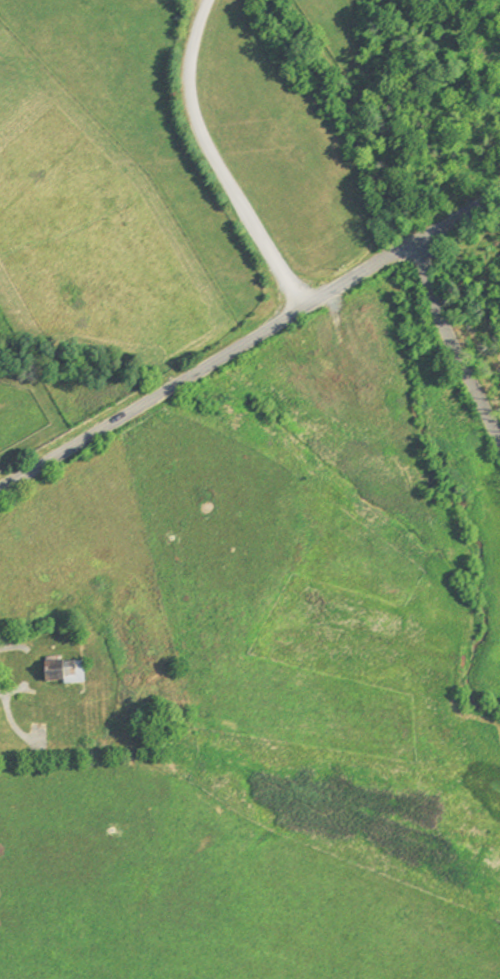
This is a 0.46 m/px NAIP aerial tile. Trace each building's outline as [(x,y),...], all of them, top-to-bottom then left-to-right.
[(81,661),(40,661),(40,685),(81,685),(81,661)]
